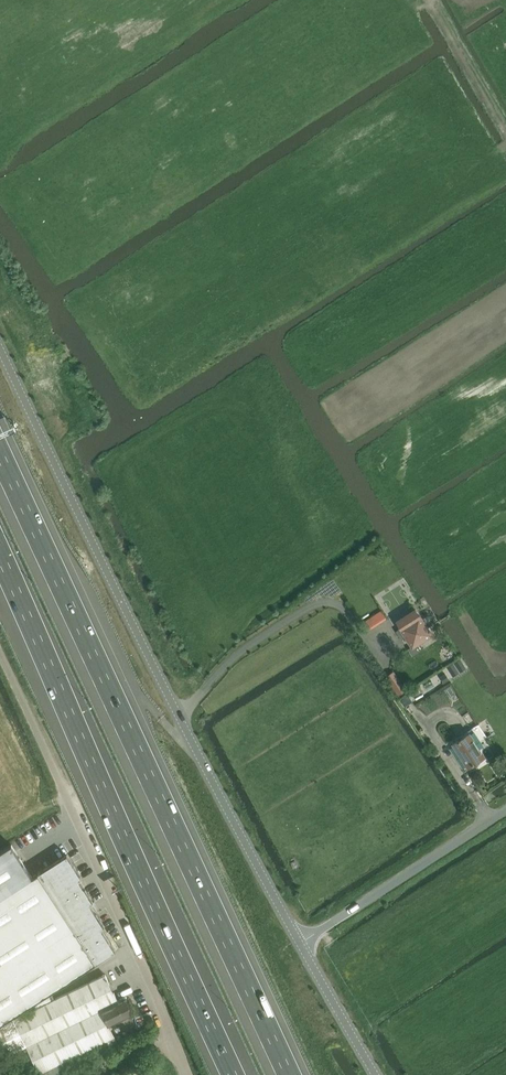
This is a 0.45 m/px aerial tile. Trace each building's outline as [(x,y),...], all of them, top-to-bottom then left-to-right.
[(431,633),(416,609),(397,621),(412,645),(413,645),(431,634),(431,633)] [(370,618),(364,622),(368,628),(374,624),(370,618)] [(394,671),(386,676),(398,695),(406,690),(394,671)] [(469,733),(461,738),(453,743),(469,767),(484,757),(469,733)] [(0,851),(0,897),(32,877),(11,844),(0,851)] [(101,928),(104,926),(103,924),(100,920),(90,904),(93,902),(92,899),(89,896),(79,879),(82,877),(80,875),(78,871),(67,854),(32,877),(0,897),(0,1039),(15,1051),(27,1046),(39,1072),(115,1036),(110,1025),(117,1022),(116,1019),(122,1016),(131,1012),(125,1000),(118,1004),(105,974),(47,1002),(41,1005),(40,1005),(38,999),(68,980),(69,980),(115,950),(114,948),(112,944),(101,928)] [(290,863),(293,869),(298,866),(295,860),(290,863)]
